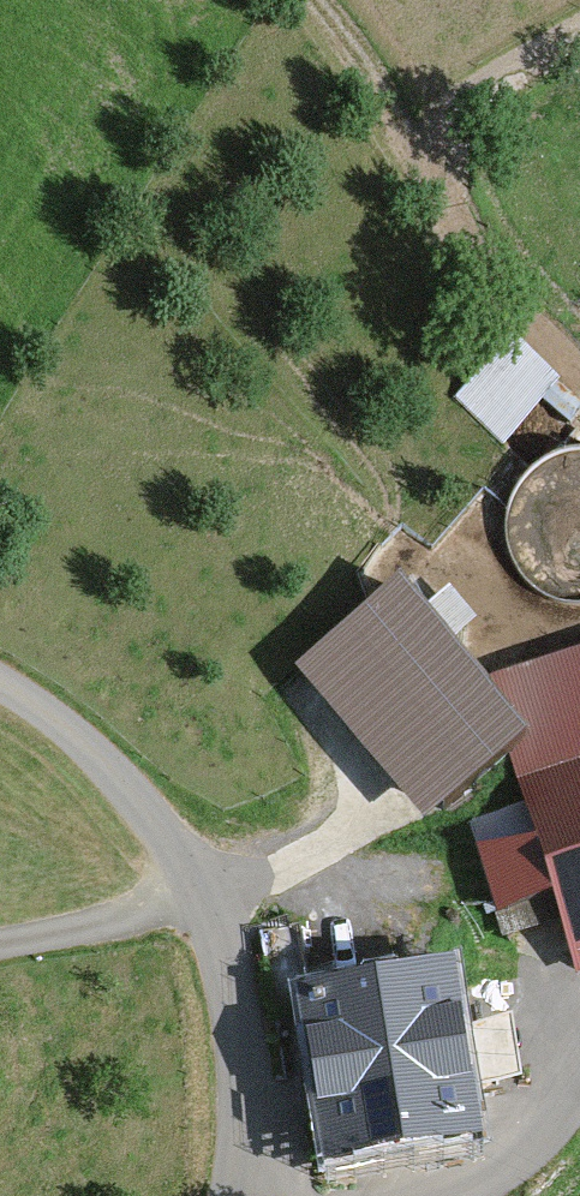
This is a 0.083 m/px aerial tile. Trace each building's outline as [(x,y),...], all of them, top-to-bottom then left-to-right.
[(513,338),(459,398),(510,444),(565,384),(513,338)] [(482,679),(401,582),(298,671),(423,824),(512,756),(578,979),(579,978),(579,649),(482,679)] [(490,968),(328,996),(358,1167),(520,1138),(490,968)]
